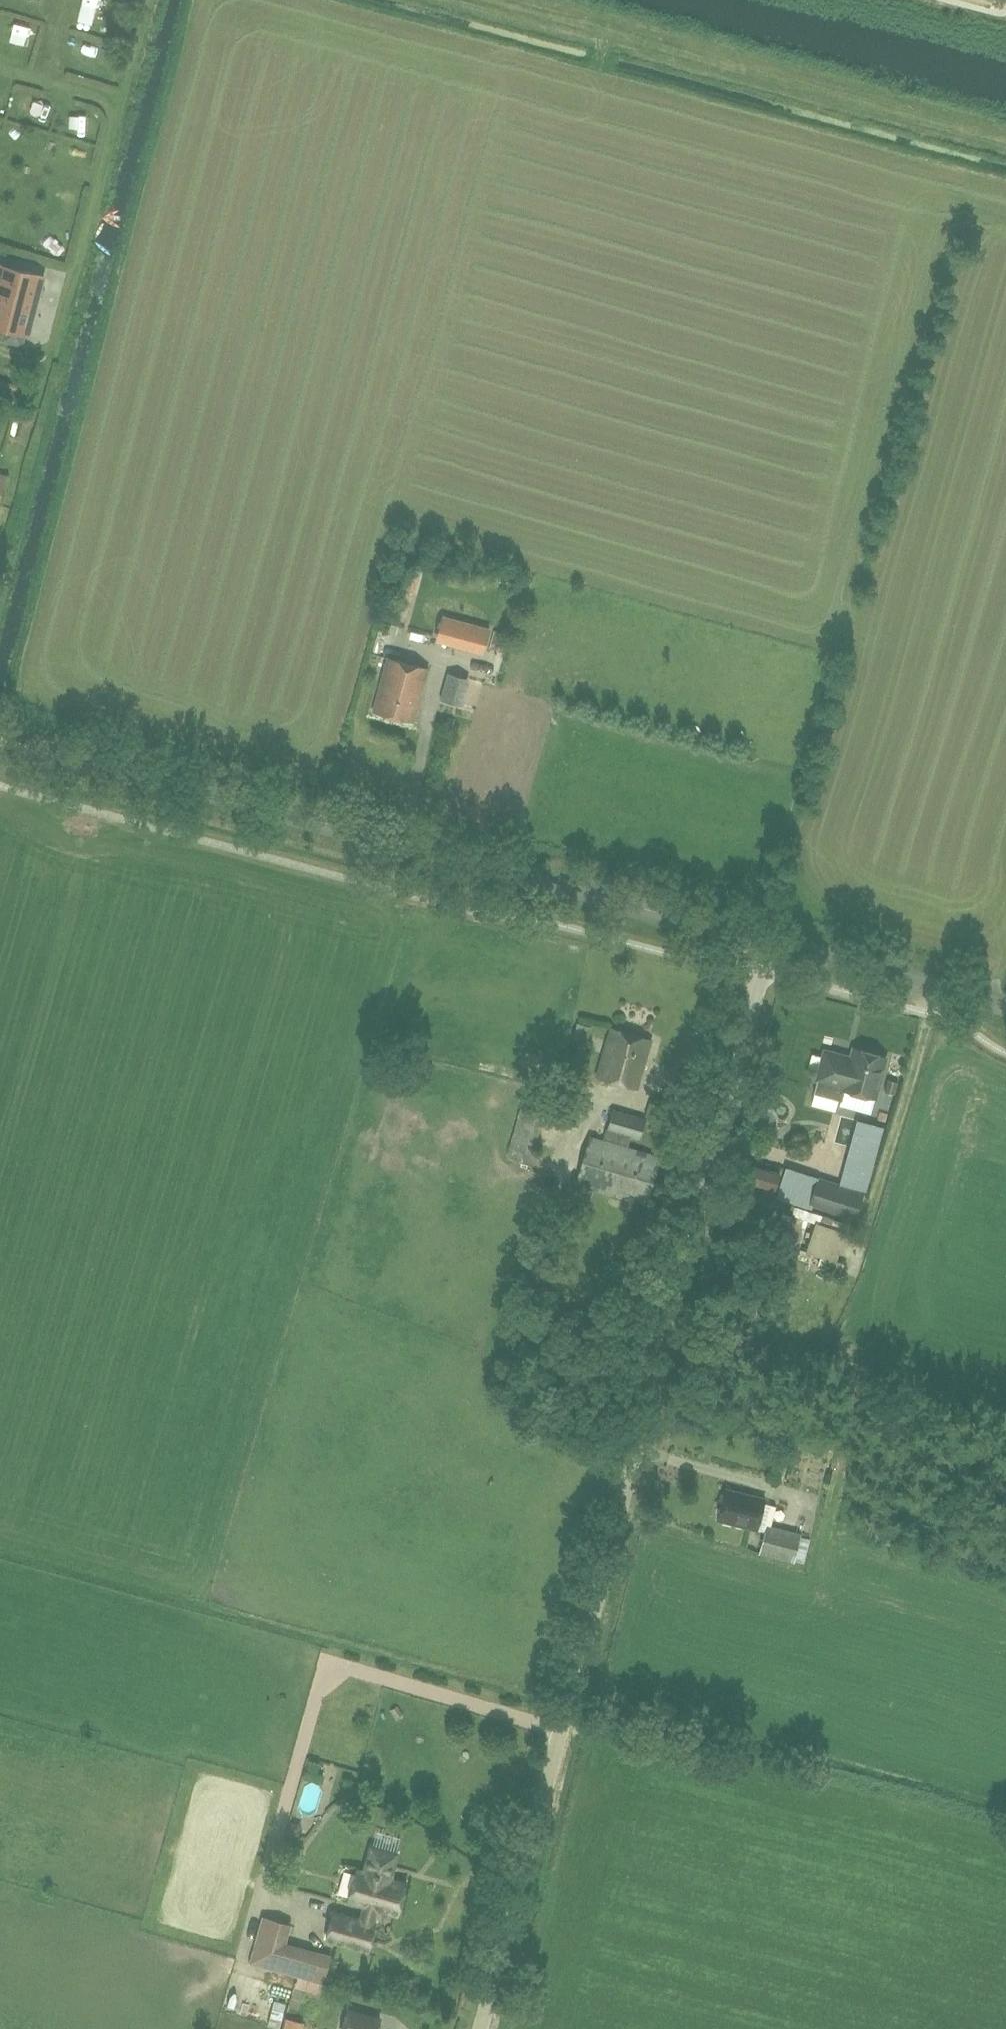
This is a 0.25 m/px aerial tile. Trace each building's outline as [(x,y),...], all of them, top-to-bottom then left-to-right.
[(20,18),(16,30),(33,36),(37,24),(20,18)] [(16,113),(19,98),(5,95),(2,110),(16,113)] [(50,113),(54,100),(38,95),(34,108),(50,113)] [(44,277),(0,265),(0,266),(0,328),(3,329),(6,317),(32,324),(44,277)] [(0,380),(0,396),(20,401),(24,386),(0,380)] [(444,618),(438,639),(485,652),(491,631),(444,618)] [(398,635),(401,626),(393,624),(390,633),(398,635)] [(388,657),(373,712),(413,723),(429,668),(388,657)] [(448,673),(440,699),(458,704),(465,677),(448,673)] [(573,1038),(588,1042),(592,1026),(577,1023),(573,1038)] [(610,1028),(598,1078),(639,1088),(651,1038),(610,1028)] [(825,1051),(817,1080),(814,1093),(840,1100),(843,1089),(875,1098),(886,1057),(854,1049),(851,1059),(825,1051)] [(893,1093),(896,1082),(885,1079),(882,1090),(893,1093)] [(524,1094),(507,1156),(530,1162),(547,1100),(524,1094)] [(664,1101),(651,1096),(644,1116),(657,1120),(664,1101)] [(589,1136),(575,1184),(647,1204),(661,1157),(627,1147),(630,1136),(640,1139),(646,1119),(613,1109),(604,1141),(589,1136)] [(862,1193),(879,1140),(854,1133),(840,1186),(862,1193)] [(749,1165),(745,1180),(775,1188),(779,1174),(749,1165)] [(557,1185),(558,1182),(558,1179),(557,1177),(556,1175),(553,1173),(551,1172),(548,1173),(546,1174),(544,1176),(542,1178),(542,1181),(543,1184),(544,1186),(546,1188),(548,1189),(551,1189),(554,1188),(556,1187),(557,1185)] [(811,1204),(854,1218),(862,1193),(818,1179),(811,1204)] [(795,1206),(792,1215),(782,1212),(773,1244),(795,1250),(804,1219),(854,1236),(857,1227),(795,1206)] [(717,1519),(757,1529),(765,1499),(725,1489),(717,1519)] [(801,1534),(766,1525),(759,1554),(794,1562),(801,1534)] [(290,1822),(287,1834),(298,1837),(302,1825),(290,1822)] [(334,1912),(326,1939),(369,1950),(376,1923),(372,1922),(376,1909),(398,1915),(407,1883),(390,1879),(397,1854),(371,1847),(364,1872),(356,1870),(348,1901),(364,1906),(361,1919),(334,1912)] [(250,1964),(324,1984),(332,1955),(287,1943),(292,1924),(262,1916),(250,1964)] [(401,1990),(412,1992),(416,1979),(404,1977),(401,1990)] [(379,2019),(348,2011),(344,2028),(377,2028),(379,2019)] [(311,2018),(290,2015),(287,2028),(309,2028),(311,2018)]
